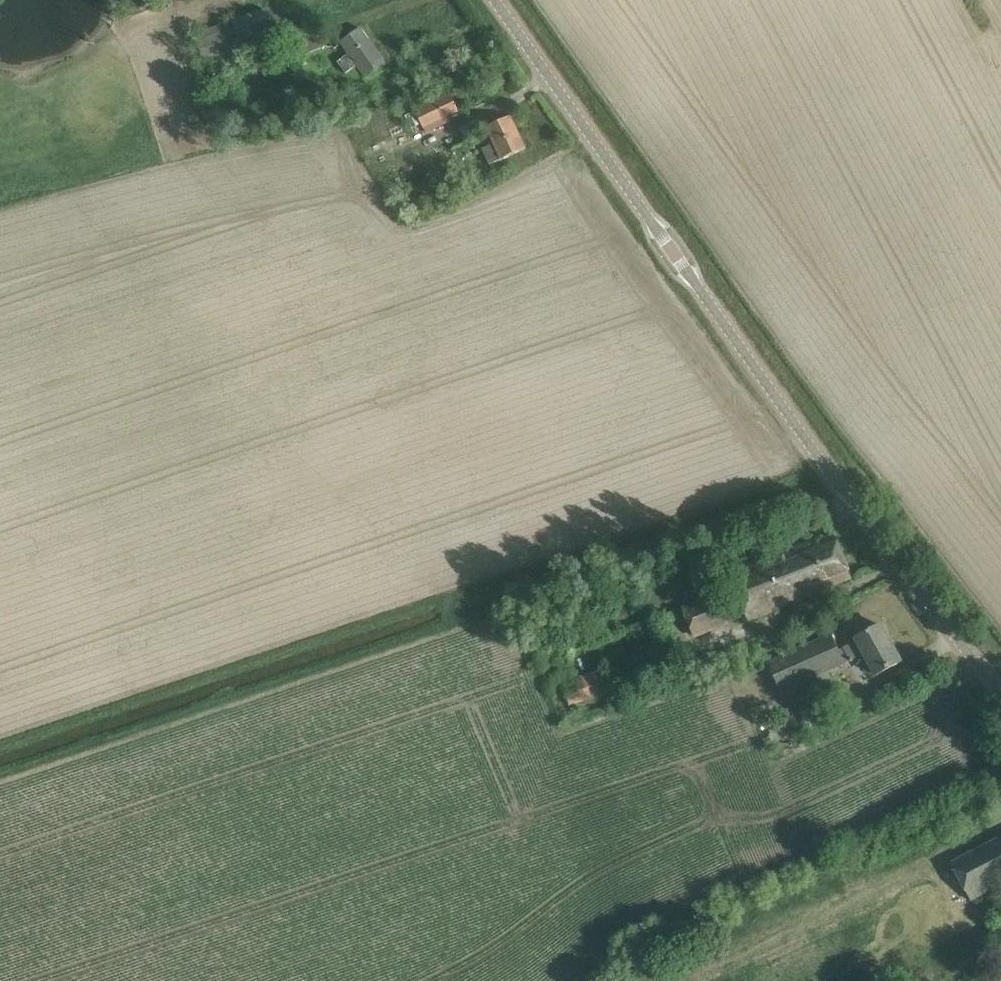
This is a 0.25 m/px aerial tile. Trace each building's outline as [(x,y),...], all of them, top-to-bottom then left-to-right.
[(386,62),(362,28),(341,43),(349,54),(338,62),(346,73),(357,65),(365,77),(386,62)] [(300,43),(288,47),(295,63),(298,71),(305,68),(302,60),(305,59),(304,55),(326,46),(321,31),(299,40),(300,43)] [(433,103),(405,116),(411,129),(422,124),(423,126),(423,128),(441,119),(448,116),(459,111),(451,94),(433,103)] [(526,149),(511,116),(487,127),(495,143),(482,149),(490,165),(526,149)] [(810,541),(767,558),(787,606),(829,589),(829,587),(851,578),(834,535),(811,544),(810,541)] [(712,551),(699,556),(704,568),(717,562),(712,551)] [(787,606),(768,562),(752,568),(750,565),(730,573),(750,620),(787,606)] [(728,623),(717,594),(683,608),(695,636),(728,623)] [(901,662),(881,625),(856,639),(857,641),(844,648),(852,663),(866,655),(877,675),(901,662)] [(844,665),(831,635),(767,663),(783,693),(844,665)] [(719,662),(698,671),(700,674),(702,681),(723,673),(720,667),(719,662)] [(613,693),(605,668),(561,682),(569,707),(613,693)] [(1000,885),(1000,838),(952,864),(972,901),(1000,885)] [(989,928),(1000,954),(1000,923),(989,928)]
